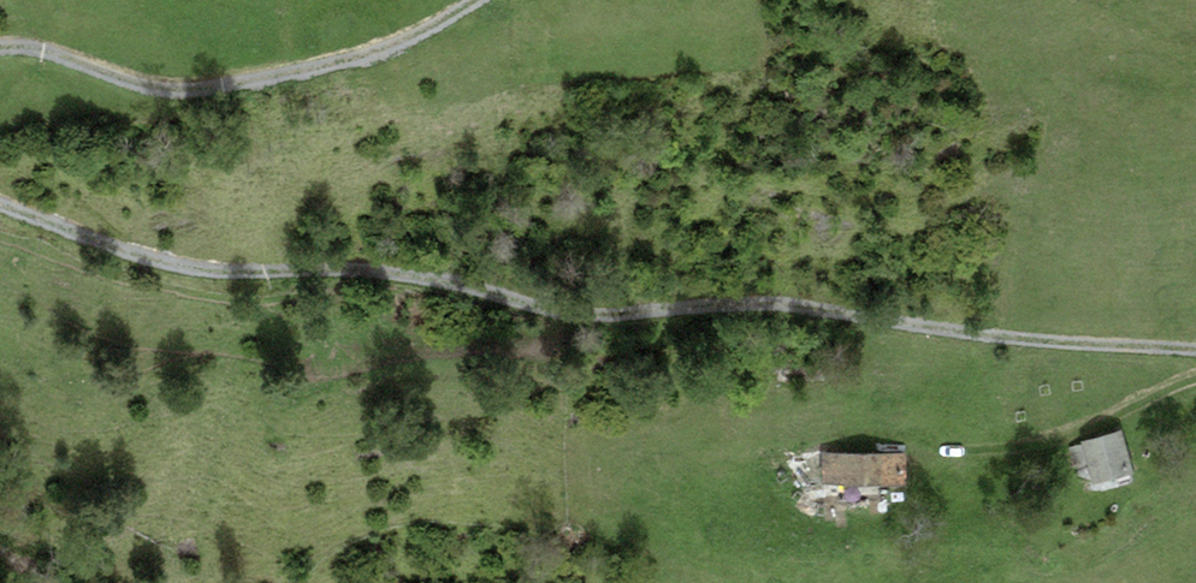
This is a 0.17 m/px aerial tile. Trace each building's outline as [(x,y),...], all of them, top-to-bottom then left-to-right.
[(1118,431),(1065,448),(1071,465),(1085,460),(1092,480),(1130,467),(1118,431)] [(904,450),(826,453),(827,484),(904,482),(904,450)]
